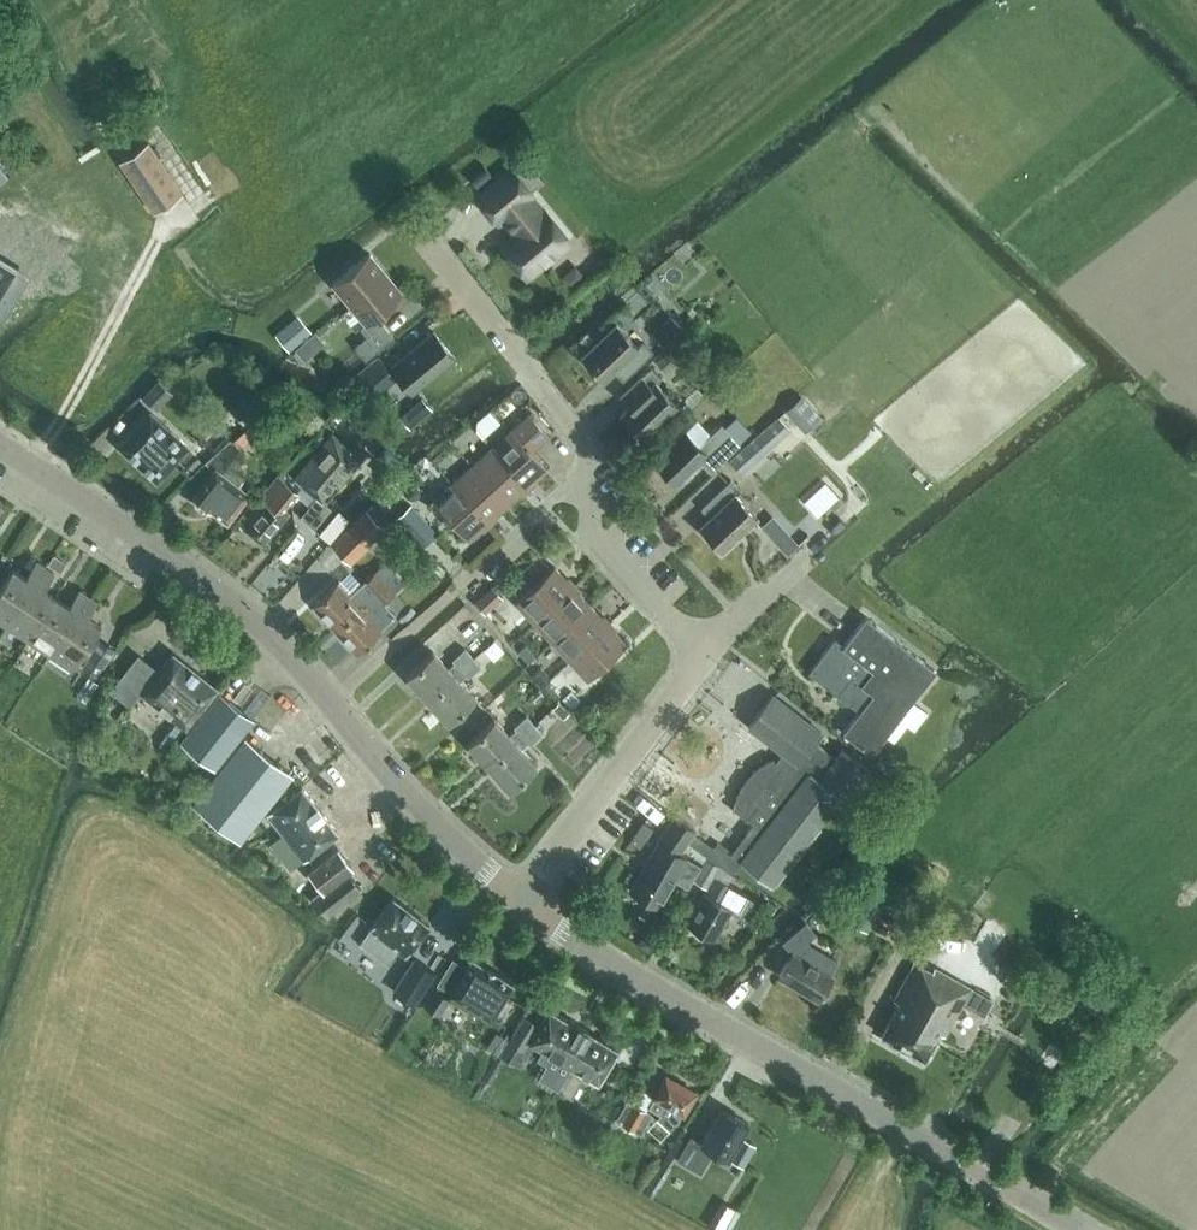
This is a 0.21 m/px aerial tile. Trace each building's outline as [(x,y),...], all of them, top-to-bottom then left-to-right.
[(183,192),(148,141),(119,161),(154,212),(183,192)] [(501,223),(506,219),(516,231),(501,243),(527,274),(570,239),(544,211),(542,212),(530,198),(532,196),(512,174),(481,201),(501,223)] [(403,293),(369,251),(332,282),(365,323),(360,326),(367,335),(355,345),(365,358),(393,335),(382,323),(379,325),(373,317),(403,293)] [(12,273),(0,266),(0,293),(12,273)] [(683,326),(671,313),(651,331),(663,345),(683,326)] [(276,332),(289,348),(300,339),(287,323),(276,332)] [(623,379),(653,350),(643,340),(637,345),(616,323),(582,356),(604,379),(613,370),(623,379)] [(412,392),(455,356),(434,330),(390,366),(412,392)] [(295,347),(305,359),(315,350),(305,339),(295,347)] [(680,356),(671,346),(656,359),(665,369),(680,356)] [(397,377),(377,354),(355,372),(375,396),(397,377)] [(642,437),(677,404),(656,382),(661,377),(651,366),(621,395),(630,405),(620,414),(642,437)] [(143,397),(156,409),(172,391),(159,379),(143,397)] [(821,416),(801,395),(785,409),(805,431),(821,416)] [(250,398),(234,413),(245,423),(260,408),(250,398)] [(493,401),(475,418),(486,430),(504,414),(493,401)] [(119,445),(157,480),(188,447),(149,412),(119,445)] [(546,468),(530,450),(548,434),(529,412),(491,447),(526,486),(546,468)] [(790,429),(778,415),(729,458),(742,472),(790,429)] [(710,471),(729,452),(717,440),(705,451),(685,429),(654,459),(676,482),(699,459),(710,471)] [(324,501),(362,456),(332,431),(294,476),(302,483),(296,492),(310,503),(300,515),(314,527),(331,506),(324,501)] [(227,520),(249,492),(239,484),(244,477),(228,464),(241,447),(229,438),(205,461),(214,468),(192,495),(227,520)] [(193,439),(181,456),(191,462),(202,445),(193,439)] [(472,464),(507,503),(526,486),(491,447),(472,464)] [(452,482),(488,521),(507,503),(472,464),(452,482)] [(282,506),(297,489),(279,474),(237,523),(263,543),(289,511),(282,506)] [(722,549),(757,516),(736,494),(741,489),(731,478),(700,507),(710,517),(700,526),(722,549)] [(468,539),(488,521),(452,482),(433,500),(468,539)] [(436,532),(410,504),(395,517),(421,545),(436,532)] [(332,543),(350,561),(384,527),(366,508),(332,543)] [(761,524),(770,534),(782,523),(773,513),(761,524)] [(45,566),(36,560),(26,576),(12,567),(0,586),(0,618),(7,623),(45,566)] [(534,621),(572,585),(554,565),(515,601),(534,621)] [(29,637),(56,596),(43,587),(53,572),(45,566),(7,623),(29,637)] [(373,591),(384,581),(374,570),(363,580),(373,591)] [(312,604),(334,627),(359,604),(337,580),(312,604)] [(394,591),(384,581),(373,591),(383,601),(394,591)] [(503,595),(492,584),(474,601),(485,612),(503,595)] [(551,640),(590,604),(572,585),(534,621),(551,640)] [(50,651),(88,594),(79,589),(69,605),(56,596),(29,637),(50,651)] [(96,600),(88,594),(50,651),(72,666),(100,625),(86,616),(96,600)] [(359,604),(334,627),(356,651),(381,628),(359,604)] [(569,659),(608,623),(590,604),(551,640),(569,659)] [(936,669),(865,615),(843,644),(834,637),(808,671),(859,710),(842,731),(871,753),(936,669)] [(626,642),(608,623),(569,659),(587,678),(626,642)] [(115,648),(100,637),(81,665),(97,675),(115,648)] [(518,650),(528,662),(536,654),(526,643),(518,650)] [(427,697),(473,656),(465,647),(452,658),(454,661),(448,667),(433,650),(406,674),(427,697)] [(211,694),(217,686),(173,651),(158,670),(138,655),(112,688),(132,703),(142,690),(178,719),(161,741),(168,748),(188,723),(211,694)] [(27,660),(19,655),(11,666),(19,671),(27,660)] [(427,697),(448,720),(475,696),(459,679),(466,673),(468,676),(481,664),(473,656),(427,697)] [(532,674),(542,684),(551,676),(541,665),(532,674)] [(216,697),(211,694),(188,723),(192,727),(182,740),(214,765),(252,717),(220,691),(216,697)] [(704,838),(693,831),(687,840),(732,872),(741,860),(771,883),(840,794),(849,801),(873,770),(842,747),(835,756),(815,741),(822,731),(773,693),(748,725),(759,735),(782,753),(775,761),(770,762),(767,763),(764,764),(761,765),(758,766),(756,768),(753,770),(750,772),(746,777),(743,781),(741,786),(739,791),(737,797),(737,804),(738,810),(744,814),(743,814),(753,822),(731,850),(718,841),(714,846),(704,838)] [(488,765),(534,723),(526,714),(513,725),(516,728),(509,734),(494,717),(467,742),(488,765)] [(542,731),(534,723),(488,765),(509,787),(536,763),(521,746),(527,740),(529,743),(542,731)] [(239,840),(293,773),(244,735),(191,802),(239,840)] [(874,763),(882,769),(889,759),(881,753),(874,763)] [(303,858),(337,831),(301,785),(267,812),(303,858)] [(696,828),(675,814),(667,825),(687,840),(693,831),(696,828)] [(654,827),(644,820),(633,836),(643,843),(654,827)] [(630,889),(658,905),(674,878),(688,885),(700,863),(679,851),(687,840),(667,825),(657,839),(658,840),(630,889)] [(322,888),(352,864),(337,845),(307,868),(322,888)] [(718,863),(706,857),(694,879),(706,886),(718,863)] [(361,886),(347,869),(314,894),(327,912),(361,886)] [(759,900),(715,875),(705,891),(704,890),(686,921),(714,937),(730,909),(748,919),(759,900)] [(429,923),(411,910),(393,896),(369,928),(359,942),(388,964),(399,950),(405,955),(429,923)] [(777,902),(768,898),(764,907),(772,912),(777,902)] [(828,914),(822,906),(808,917),(815,925),(828,914)] [(370,920),(357,910),(342,931),(356,940),(370,920)] [(804,940),(815,932),(805,921),(783,940),(792,951),(779,974),(818,997),(832,973),(830,972),(837,959),(804,940)] [(640,936),(636,942),(647,950),(655,938),(649,935),(640,936)] [(414,956),(392,989),(414,1003),(436,970),(414,956)] [(466,966),(452,958),(438,983),(450,991),(491,1016),(513,981),(472,956),(466,966)] [(944,1034),(971,987),(934,966),(932,969),(915,960),(893,998),(899,1001),(881,1033),(924,1057),(939,1031),(944,1034)] [(450,995),(435,986),(425,1002),(440,1012),(450,995)] [(529,1040),(571,1065),(590,1032),(548,1008),(529,1040)] [(496,1030),(487,1045),(499,1052),(508,1037),(496,1030)] [(590,1032),(571,1065),(558,1088),(571,1096),(585,1073),(598,1081),(618,1048),(590,1032)] [(635,1075),(618,1065),(610,1080),(626,1090),(635,1075)] [(684,1112),(695,1091),(666,1074),(653,1095),(654,1096),(648,1106),(677,1122),(683,1111),(684,1112)] [(635,1128),(645,1110),(632,1103),(622,1121),(635,1128)] [(728,1157),(748,1122),(721,1107),(701,1141),(690,1135),(678,1157),(700,1170),(713,1148),(728,1157)] [(753,1148),(739,1140),(729,1158),(743,1165),(753,1148)]
